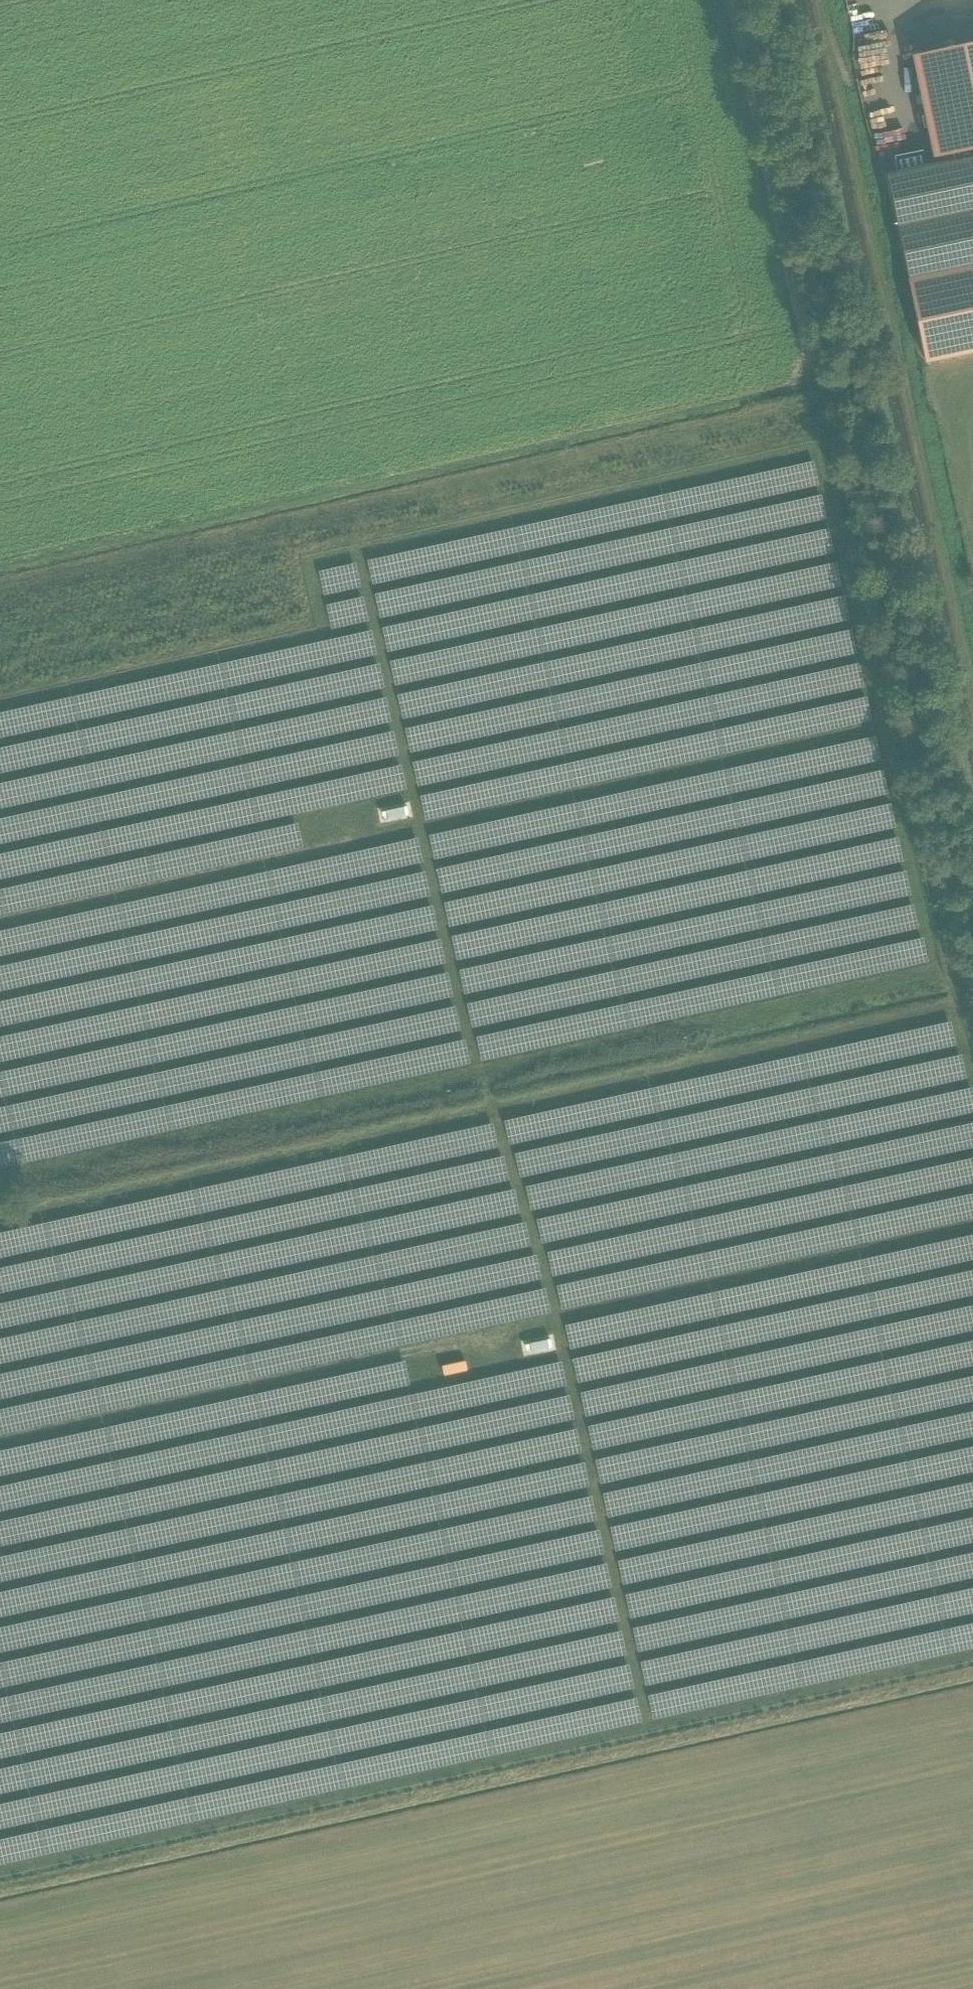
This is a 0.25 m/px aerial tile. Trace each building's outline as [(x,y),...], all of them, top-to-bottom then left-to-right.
[(913,55),(934,157),(972,149),(972,43),(913,55)] [(886,175),(925,361),(972,351),(972,157),(935,165),(886,175)]
